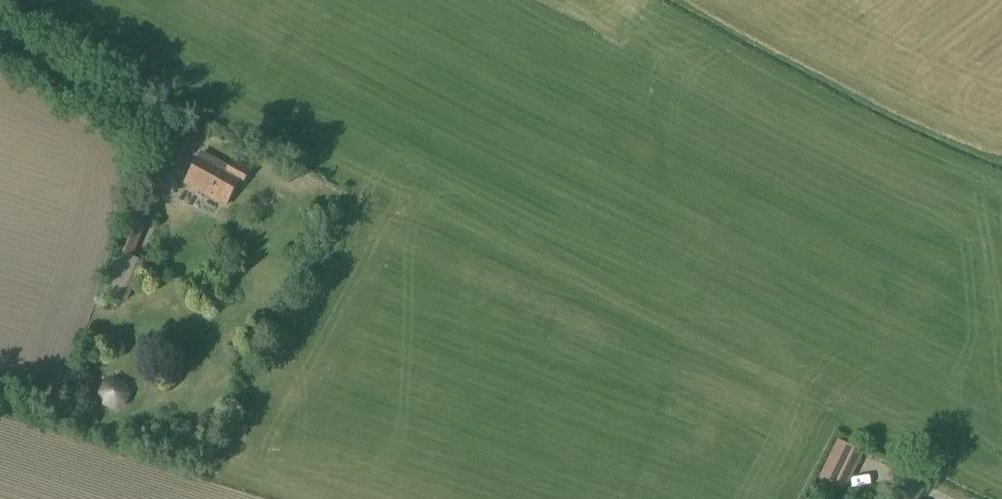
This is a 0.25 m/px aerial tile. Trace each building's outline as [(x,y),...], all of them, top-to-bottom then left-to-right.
[(225,206),(242,177),(200,154),(184,183),(225,206)] [(128,301),(144,263),(132,258),(145,225),(129,218),(104,277),(100,289),(128,301)] [(114,411),(126,407),(131,395),(126,382),(114,378),(103,382),(98,393),(102,406),(114,411)] [(825,480),(854,492),(872,450),(843,438),(825,480)]
